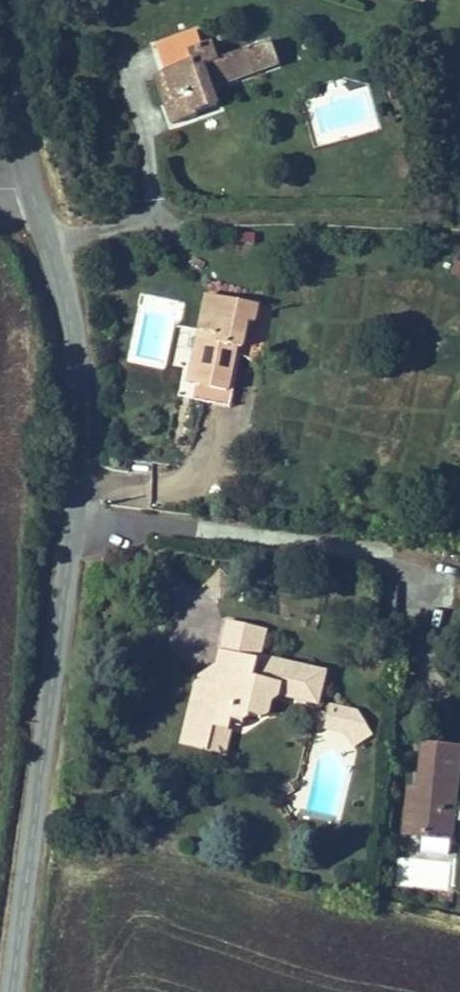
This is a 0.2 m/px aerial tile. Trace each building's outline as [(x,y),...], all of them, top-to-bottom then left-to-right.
[(198,32),(184,37),(192,63),(165,72),(174,99),(165,102),(173,123),(197,115),(196,113),(218,106),(212,88),(280,64),(272,42),(219,60),(214,44),(203,48),(198,32)] [(156,46),(165,72),(192,63),(184,37),(156,46)] [(165,72),(156,75),(165,102),(174,99),(165,72)] [(459,277),(459,248),(451,274),(459,277)] [(227,392),(236,347),(242,349),(248,322),(254,323),(257,306),(208,295),(196,352),(202,353),(195,385),(227,392)] [(220,570),(214,577),(227,591),(234,584),(220,570)] [(214,577),(206,585),(220,598),(227,591),(214,577)] [(197,684),(189,719),(214,725),(217,713),(231,717),(230,720),(232,720),(243,723),(249,719),(250,715),(266,719),(271,701),(277,696),(278,693),(280,683),(312,691),(317,671),(259,657),(265,630),(230,621),(214,687),(197,684)] [(319,703),(326,674),(317,671),(312,691),(280,683),(278,693),(306,699),(319,703)] [(361,730),(345,709),(334,706),(330,723),(344,743),(361,730)] [(214,725),(214,727),(229,731),(232,720),(230,720),(231,717),(217,713),(214,725)] [(415,835),(459,840),(459,812),(457,811),(459,782),(459,749),(425,745),(420,790),(415,835)] [(410,789),(405,834),(415,835),(420,790),(410,789)]
